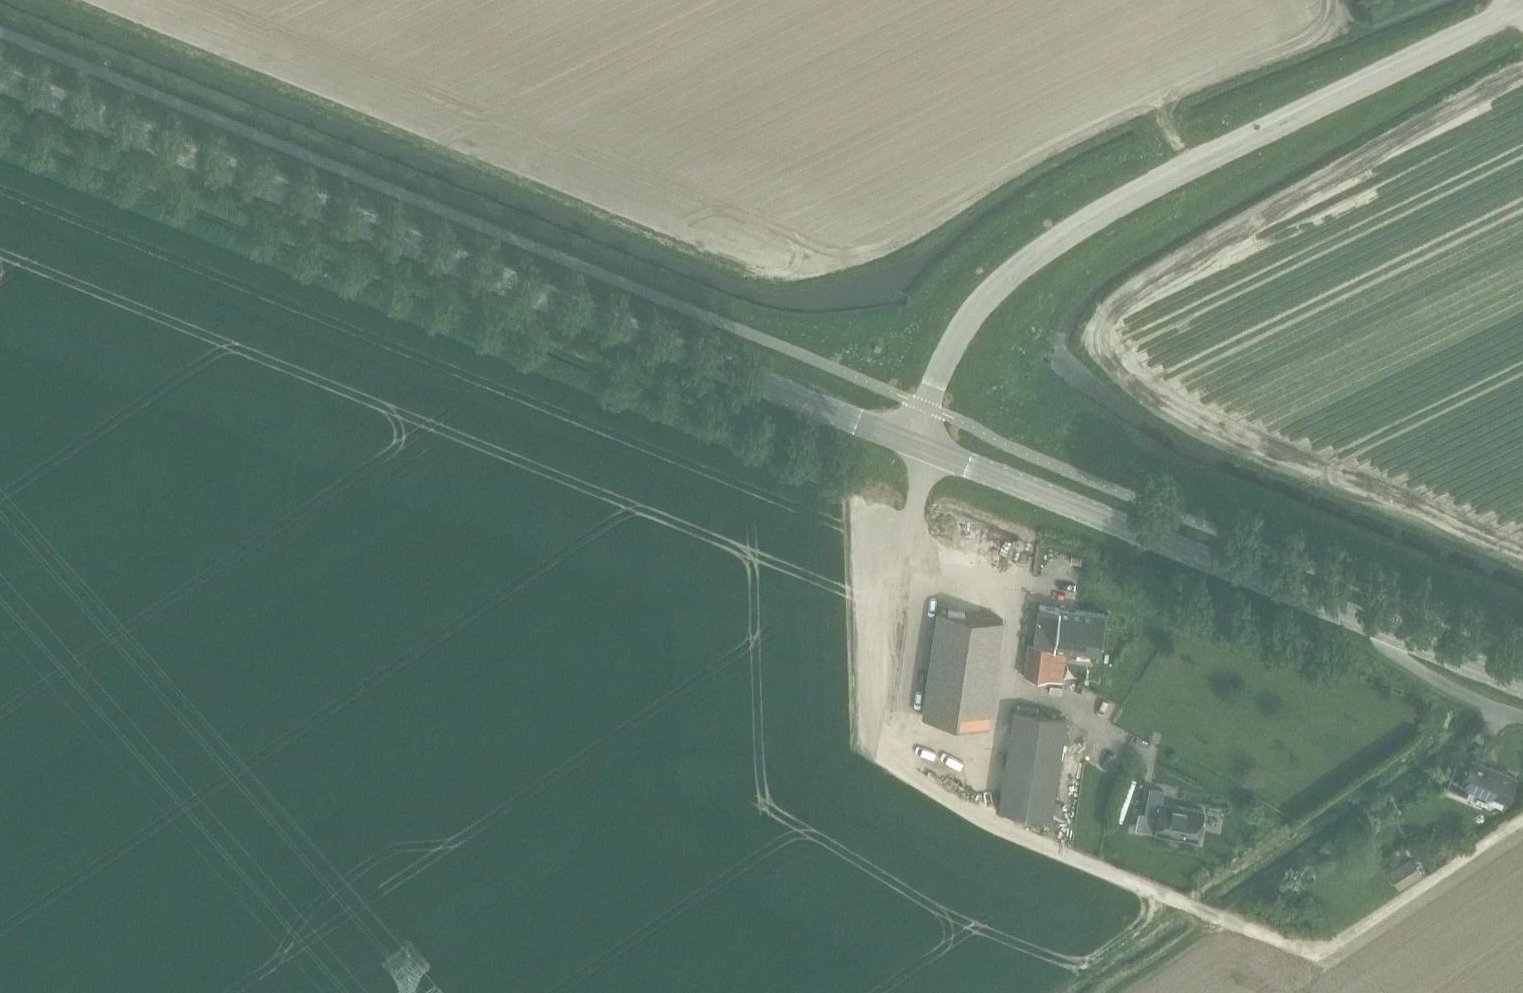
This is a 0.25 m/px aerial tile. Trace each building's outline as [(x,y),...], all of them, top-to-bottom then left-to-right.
[(1098,652),(1104,614),(1038,604),(1032,643),(1028,643),(1023,675),(1048,678),(1052,651),(1049,650),(1049,645),(1098,652)] [(921,716),(922,716),(987,726),(1002,619),(937,609),(921,716)] [(999,808),(1051,816),(1066,717),(1014,709),(999,808)] [(1506,801),(1516,777),(1469,758),(1467,764),(1457,760),(1444,792),(1463,800),(1469,786),(1506,801)] [(1150,788),(1145,813),(1158,815),(1155,832),(1197,840),(1203,810),(1161,802),(1163,790),(1150,788)] [(1410,857),(1389,870),(1399,886),(1420,872),(1410,857)]
